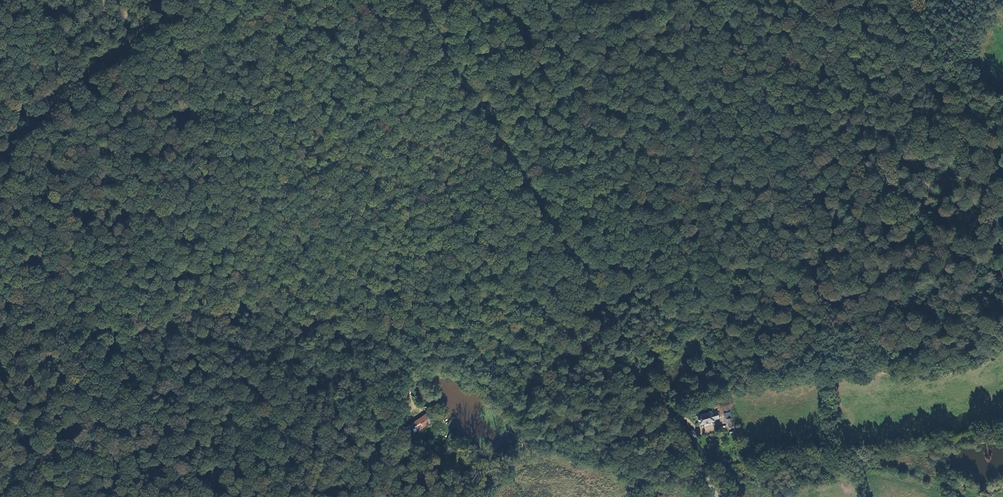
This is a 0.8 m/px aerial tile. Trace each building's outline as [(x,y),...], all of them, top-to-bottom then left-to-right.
[(695,416),(697,421),(702,420),(703,424),(713,421),(712,419),(719,417),(717,411),(715,412),(714,408),(710,409),(711,412),(695,416)] [(723,414),(727,427),(732,425),(728,412),(723,414)] [(431,421),(425,413),(409,426),(415,434),(431,421)]
